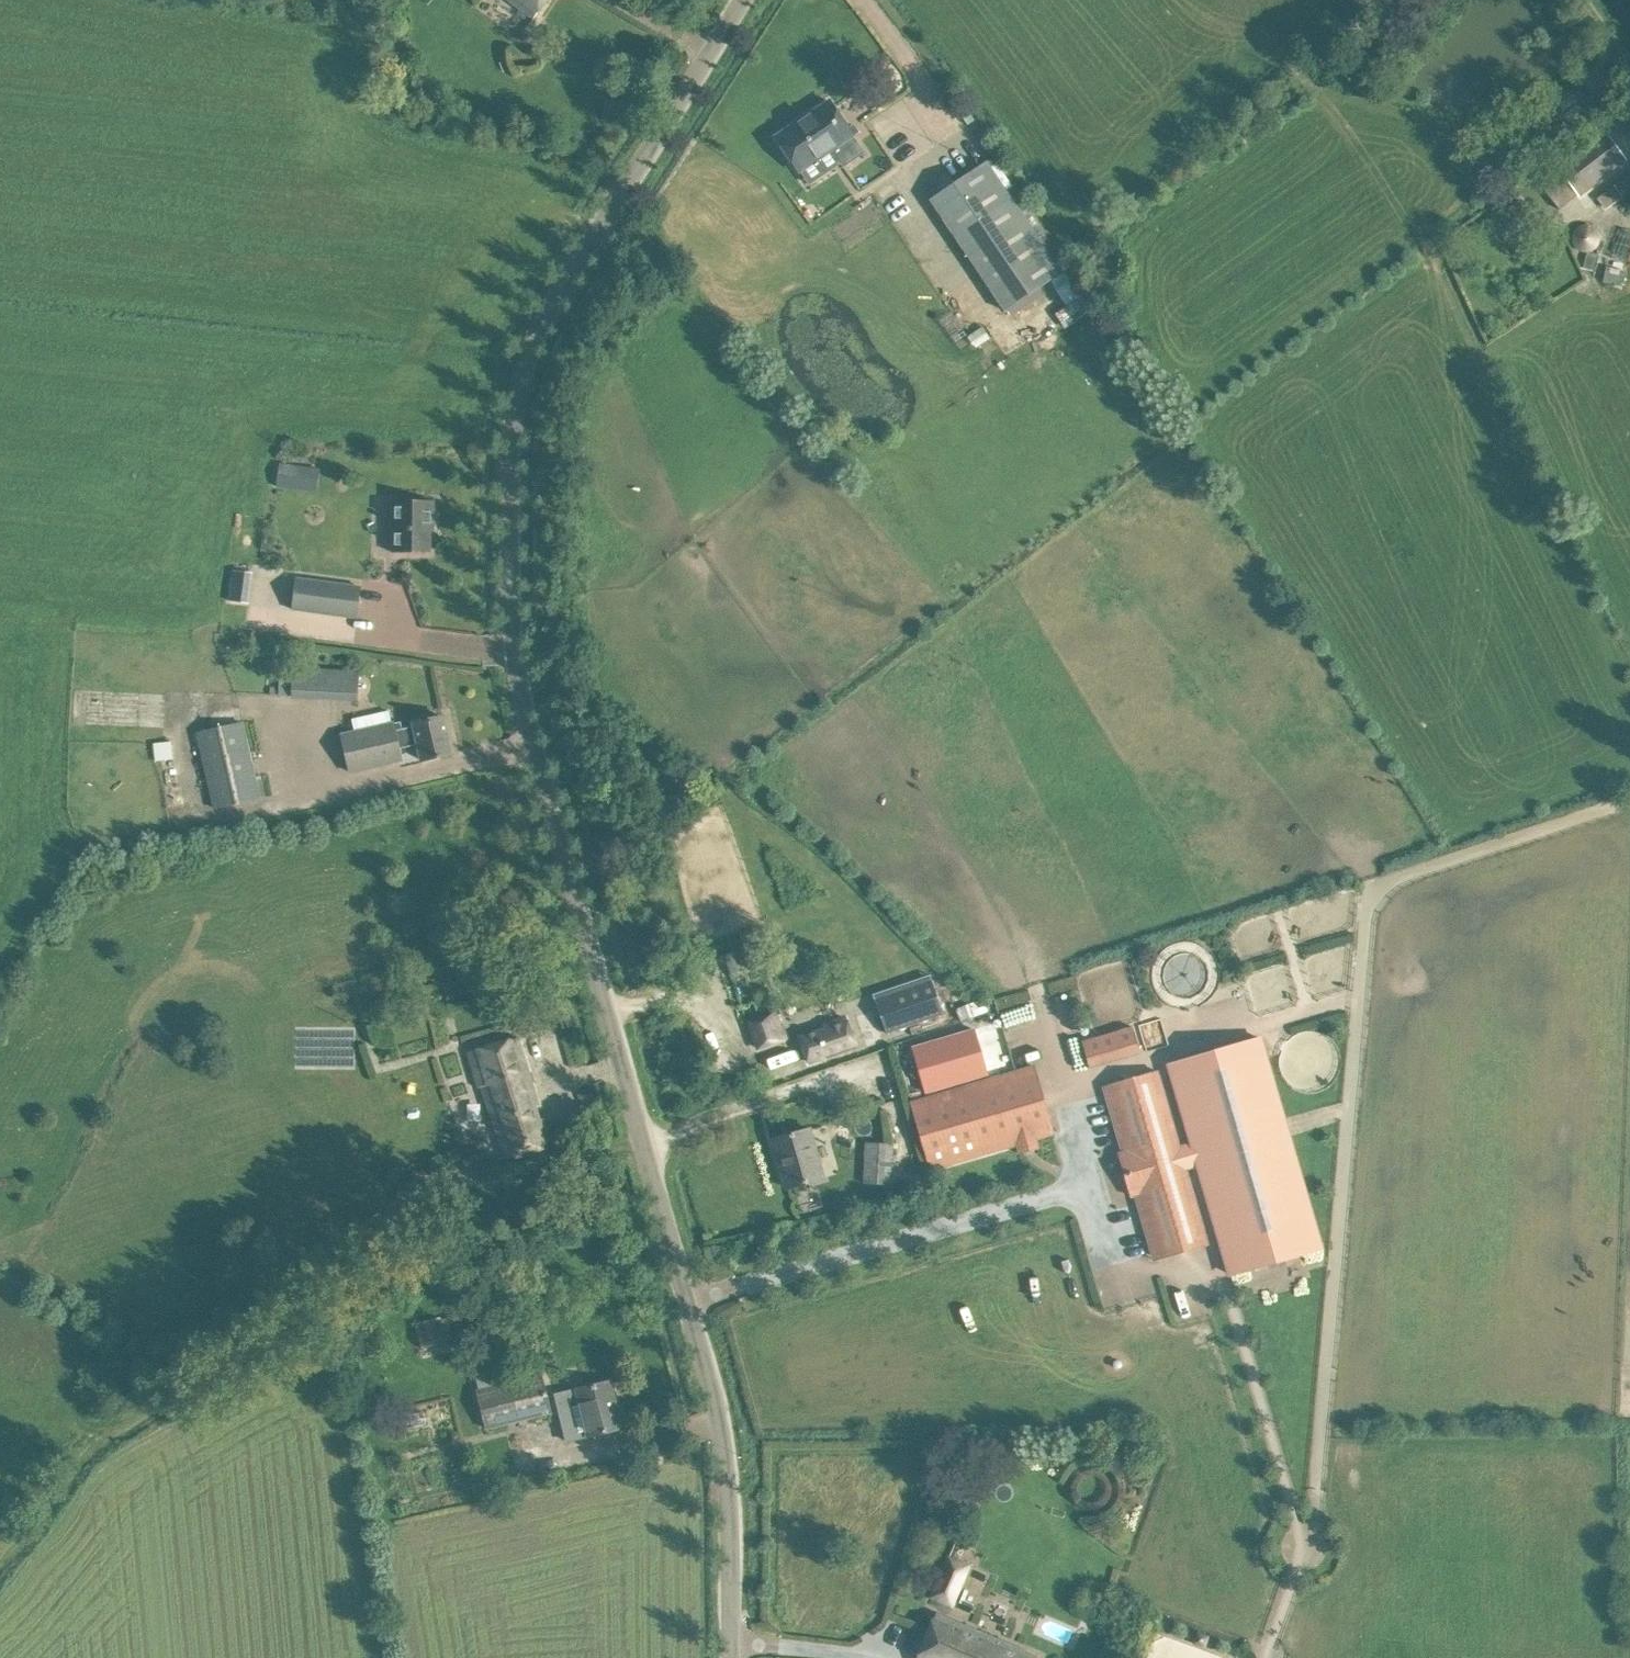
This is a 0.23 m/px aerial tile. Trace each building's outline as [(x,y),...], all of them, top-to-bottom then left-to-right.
[(534,18),(546,0),(507,0),(534,18)] [(830,101),(776,137),(798,171),(831,149),(843,167),(864,153),(852,135),(849,129),(830,101)] [(1580,200),(1626,164),(1603,134),(1557,171),(1580,200)] [(930,199),(1005,310),(1061,273),(986,162),(930,199)] [(1612,268),(1609,284),(1622,287),(1626,271),(1612,268)] [(972,345),(987,335),(982,326),(967,336),(972,345)] [(280,464),(277,487),(304,490),(306,467),(280,464)] [(433,500),(393,500),(392,552),(430,552),(430,530),(433,530),(433,500)] [(296,578),(292,608),(357,617),(361,587),(296,578)] [(295,668),(293,693),(360,698),(362,672),(295,668)] [(400,722),(394,723),(399,746),(420,742),(423,760),(451,753),(443,716),(415,722),(416,726),(401,729),(400,722)] [(213,803),(214,807),(261,796),(243,721),(197,732),(213,803)] [(394,723),(341,734),(348,771),(401,760),(399,746),(394,723)] [(930,982),(876,1000),(887,1034),(942,1015),(930,982)] [(786,1038),(777,1011),(748,1021),(757,1048),(786,1038)] [(856,1046),(846,1017),(799,1033),(809,1062),(856,1046)] [(1142,1023),(1145,1042),(1162,1039),(1159,1020),(1142,1023)] [(1132,1026),(1082,1041),(1089,1068),(1140,1053),(1132,1026)] [(519,1037),(468,1052),(479,1087),(483,1086),(506,1157),(551,1143),(519,1037)] [(1320,1248),(1259,1037),(1169,1063),(1192,1142),(1179,1145),(1186,1169),(1199,1165),(1230,1274),(1320,1248)] [(1034,1065),(911,1101),(931,1170),(988,1153),(1017,1144),(1019,1153),(1038,1147),(1036,1139),(1054,1134),(1034,1065)] [(1108,1085),(1127,1150),(1118,1152),(1131,1196),(1139,1193),(1158,1258),(1208,1243),(1186,1169),(1179,1145),(1158,1071),(1108,1085)] [(787,1188),(823,1177),(809,1129),(773,1139),(779,1160),(782,1159),(790,1186),(787,1186),(787,1188)] [(891,1144),(867,1142),(865,1183),(889,1184),(891,1144)] [(441,1319),(440,1316),(415,1323),(416,1326),(422,1348),(454,1339),(448,1317),(441,1319)] [(541,1374),(477,1390),(487,1428),(551,1412),(541,1374)] [(554,1394),(558,1410),(581,1405),(589,1435),(621,1427),(609,1381),(554,1394)] [(947,1554),(929,1597),(952,1607),(970,1564),(947,1554)] [(1037,1657),(936,1613),(917,1657),(1037,1657)]
